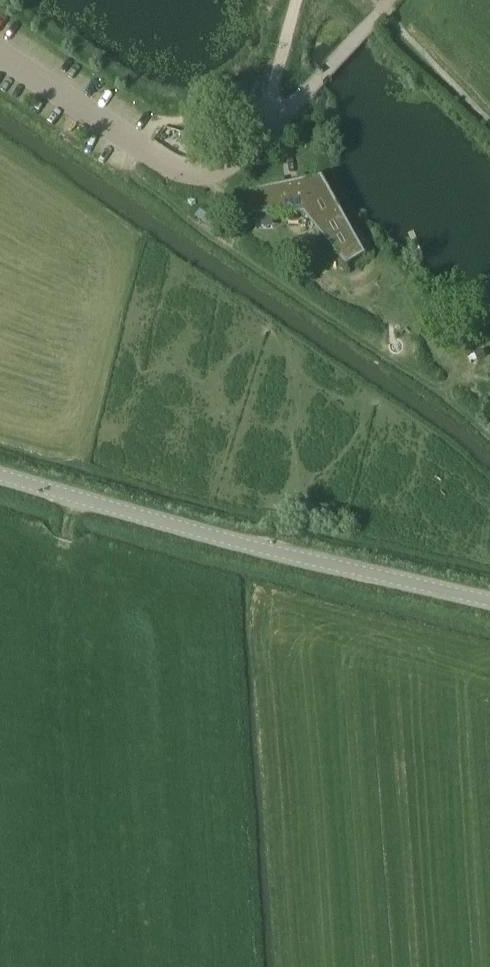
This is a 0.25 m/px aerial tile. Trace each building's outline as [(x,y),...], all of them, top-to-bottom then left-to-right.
[(477,1),(489,13),(489,0),(478,0),(477,1)] [(248,216),(304,216),(346,267),(362,254),(322,181),(299,185),(248,193),(248,216)] [(224,229),(219,237),(234,246),(239,238),(224,229)]
